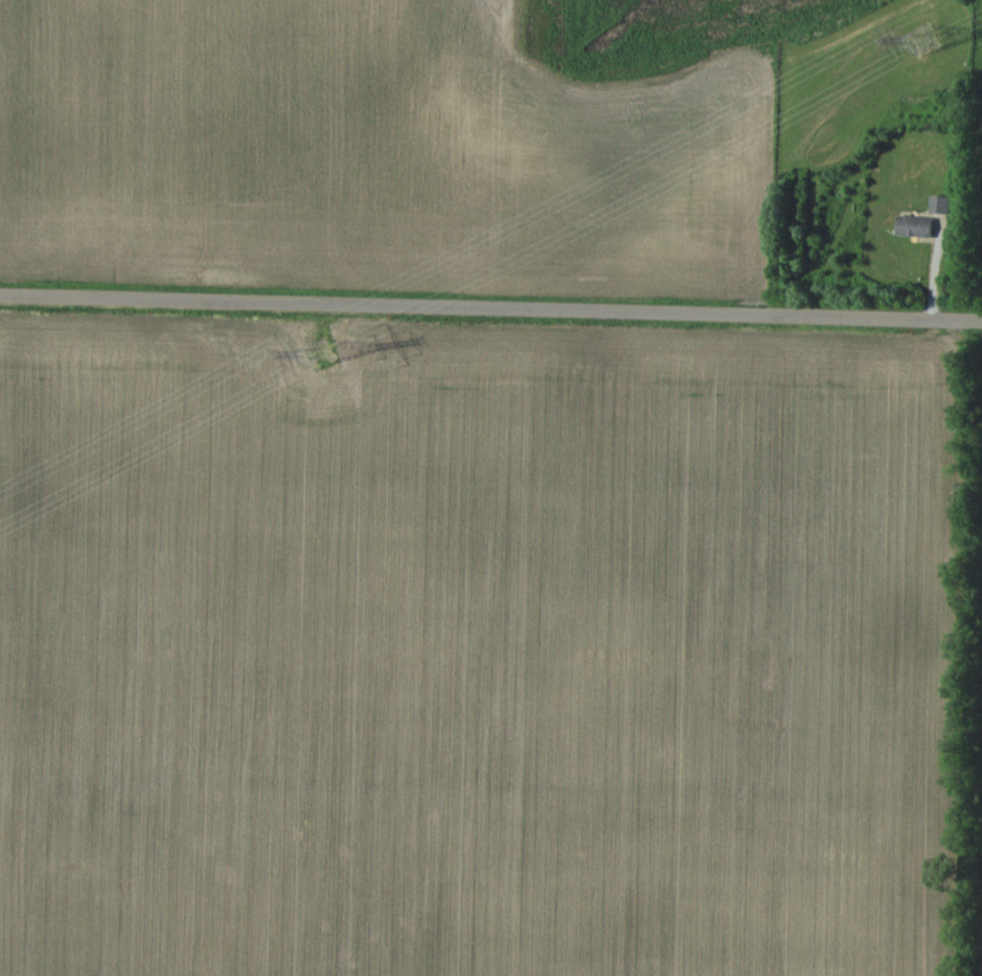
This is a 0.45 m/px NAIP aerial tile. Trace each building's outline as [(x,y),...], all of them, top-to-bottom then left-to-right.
[(933,212),(949,212),(949,196),(933,196),(933,212)] [(931,238),(933,218),(900,215),(898,234),(931,238)]
